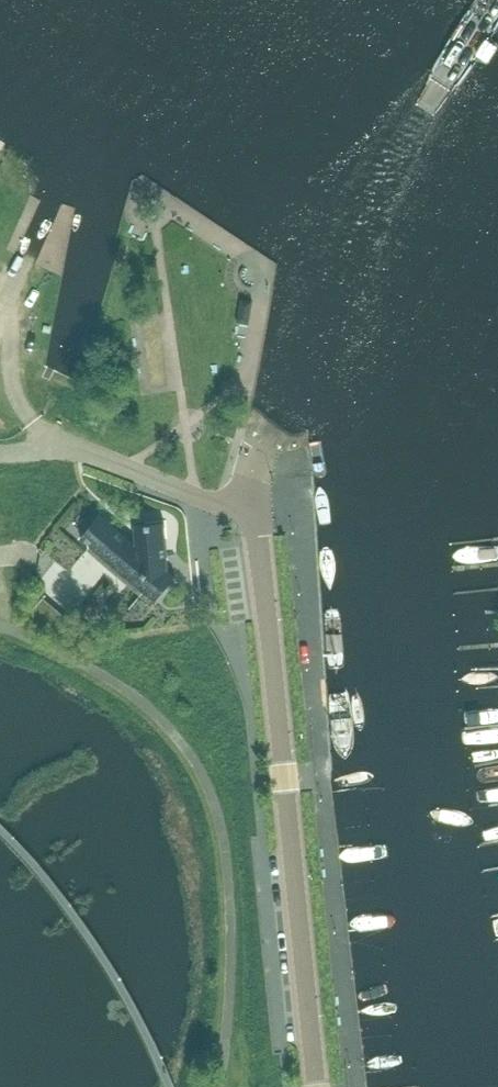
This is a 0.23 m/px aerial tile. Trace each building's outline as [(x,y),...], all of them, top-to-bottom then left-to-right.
[(223,434),(226,422),(216,419),(213,431),(223,434)] [(134,542),(112,523),(93,548),(155,600),(175,576),(168,570),(165,538),(167,538),(165,519),(138,522),(138,523),(133,524),(134,542)] [(45,598),(29,616),(29,622),(57,636),(71,620),(45,598)]
